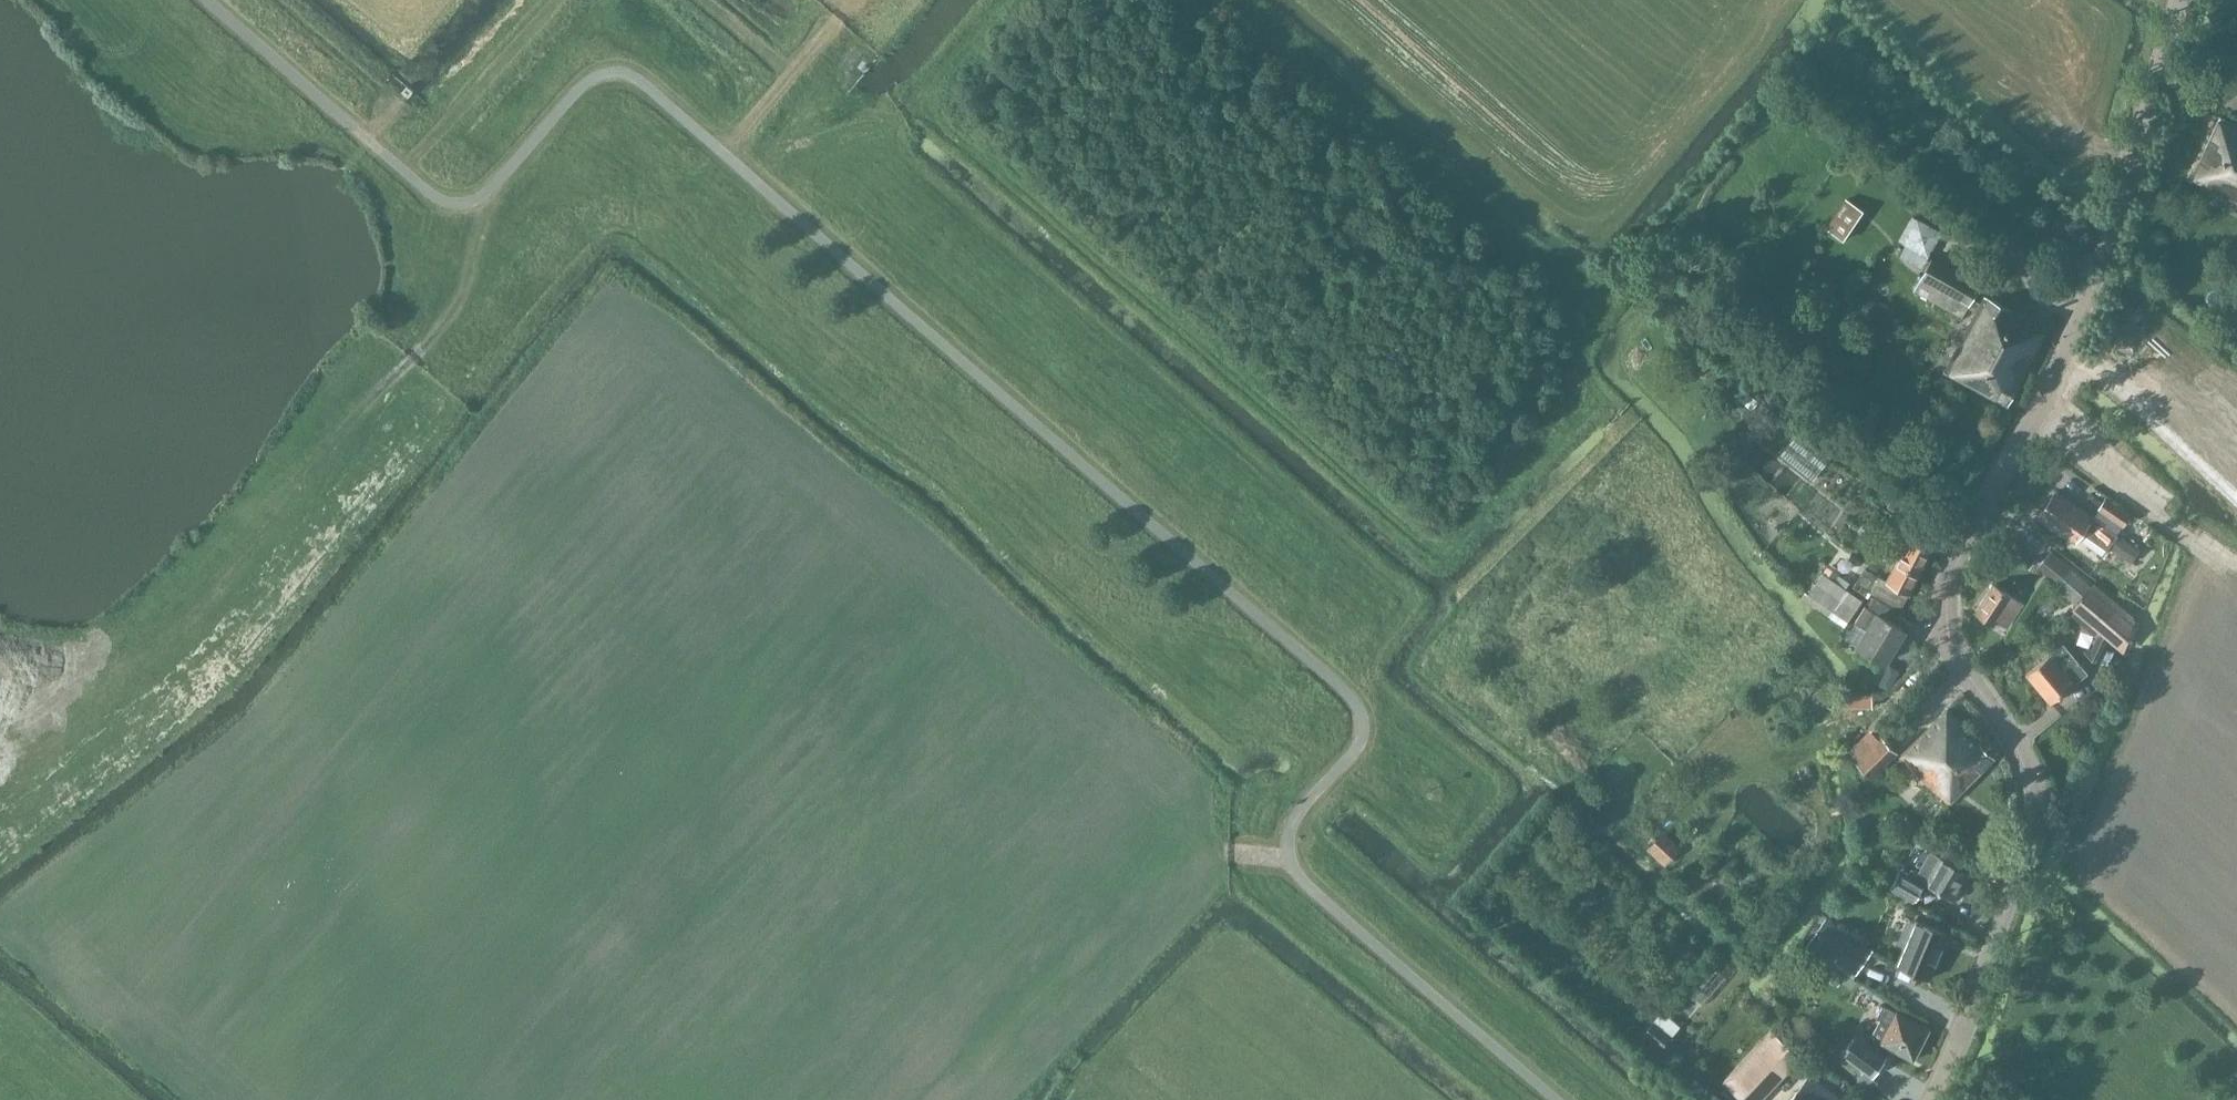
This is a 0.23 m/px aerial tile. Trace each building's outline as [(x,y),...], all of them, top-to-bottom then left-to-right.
[(2219,117),(2190,179),(2236,200),(2236,125),(2219,117)] [(1843,240),(1863,210),(1846,199),(1826,228),(1843,240)] [(1962,317),(1980,285),(1931,258),(1914,290),(1962,317)] [(2007,405),(2044,334),(2028,325),(2030,320),(1984,296),(1944,371),(2007,405)] [(1719,393),(1750,408),(1757,393),(1726,378),(1719,393)] [(2094,419),(2087,428),(2103,440),(2110,431),(2094,419)] [(1898,513),(1907,500),(1896,493),(1888,506),(1898,513)] [(2131,562),(2140,550),(2112,531),(2105,526),(2091,517),(2089,521),(2053,495),(2040,514),(2076,539),(2081,532),(2094,541),(2096,538),(2131,562)] [(2123,527),(2131,516),(2105,498),(2097,509),(2123,527)] [(1900,609),(1907,595),(1932,549),(1909,537),(1909,538),(1895,530),(1887,544),(1902,552),(1887,580),(1879,576),(1870,591),(1900,609)] [(2028,556),(2040,564),(2052,546),(2039,538),(2028,556)] [(2054,548),(2040,566),(2055,577),(2069,559),(2054,548)] [(1843,570),(1831,562),(1809,594),(1805,591),(1800,598),(1848,631),(1855,621),(1851,619),(1864,600),(1843,585),(1847,579),(1840,575),(1843,570)] [(1866,597),(1877,574),(1860,566),(1849,589),(1866,597)] [(2073,567),(2055,586),(2076,605),(2093,583),(2073,567)] [(2073,612),(2075,613),(2073,615),(2098,637),(2093,649),(2090,646),(2085,650),(2095,660),(2105,636),(2125,652),(2132,644),(2123,636),(2137,619),(2093,583),(2076,605),(2055,586),(2078,606),(2073,612)] [(2007,626),(2022,603),(1993,584),(1975,611),(1994,624),(1997,619),(2007,626)] [(1884,662),(1892,649),(1904,629),(1886,618),(1893,608),(1874,596),(1866,608),(1876,614),(1857,646),(1884,662)] [(2050,703),(2075,683),(2059,664),(2063,661),(2054,650),(2026,673),(2050,703)] [(1948,804),(1994,758),(1946,710),(1900,756),(1948,804)] [(1871,776),(1896,752),(1882,737),(1856,762),(1871,776)] [(1647,844),(1661,828),(1649,818),(1635,834),(1647,844)] [(1659,867),(1673,854),(1657,836),(1643,849),(1659,867)] [(1954,900),(1969,874),(1930,851),(1917,874),(1912,871),(1907,879),(1897,874),(1889,887),(1914,901),(1922,888),(1925,883),(1954,900)] [(1923,995),(1948,934),(1915,920),(1890,981),(1923,995)] [(1822,949),(1856,973),(1872,950),(1837,927),(1822,949)] [(1703,1004),(1726,977),(1713,966),(1691,994),(1703,1004)] [(1913,1060),(1929,1029),(1882,1005),(1876,1017),(1880,1020),(1872,1036),(1881,1041),(1880,1043),(1913,1060)] [(1681,1027),(1662,1011),(1641,1034),(1660,1051),(1681,1027)] [(1799,1057),(1771,1030),(1723,1080),(1744,1099),(1758,1099),(1799,1057)] [(1871,1090),(1878,1081),(1871,1076),(1886,1056),(1855,1033),(1840,1053),(1864,1070),(1857,1080),(1871,1090)] [(1842,1099),(1808,1075),(1790,1099),(1842,1099)]
